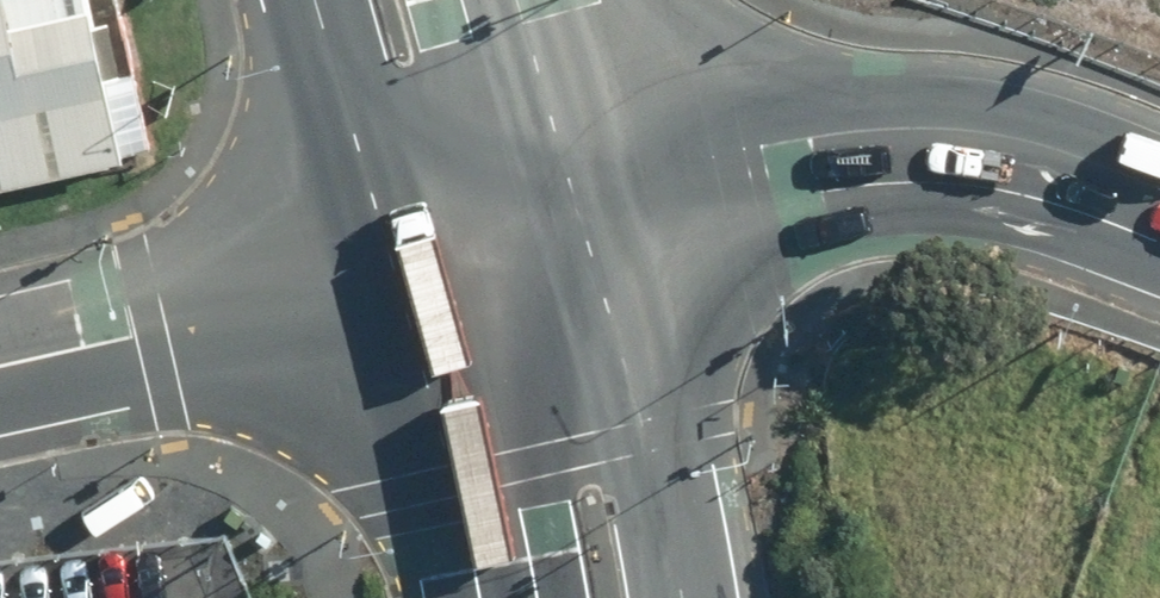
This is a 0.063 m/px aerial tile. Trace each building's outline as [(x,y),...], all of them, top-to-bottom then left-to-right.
[(72,150),(43,0),(0,0),(0,164),(72,150)]
